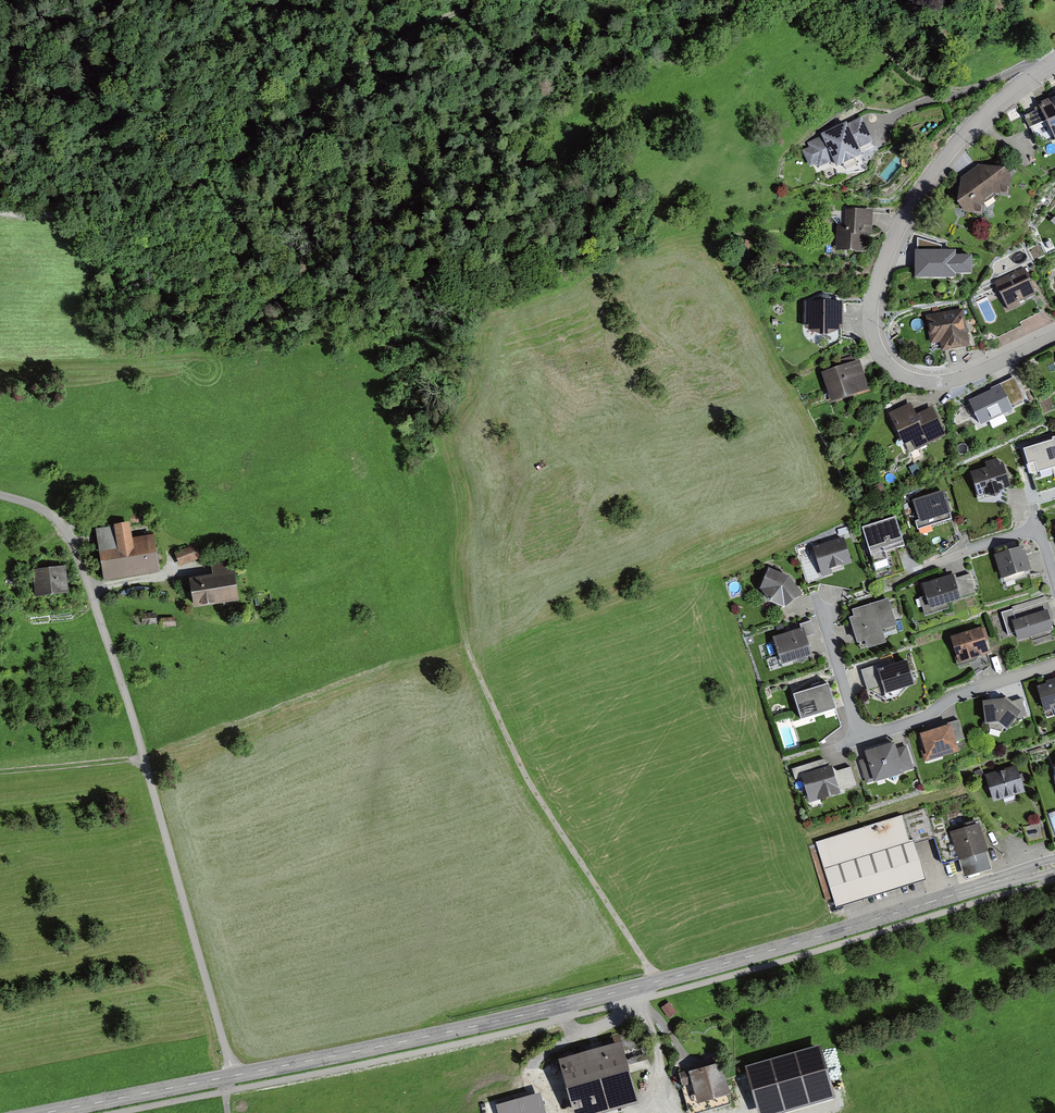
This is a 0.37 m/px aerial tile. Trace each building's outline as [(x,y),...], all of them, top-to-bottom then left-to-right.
[(1048,96),(1050,99),(1038,105),(1054,143),(1054,93),(1048,96)] [(865,154),(861,147),(873,142),(863,119),(849,125),(848,121),(821,134),(823,138),(807,146),(808,149),(802,152),(810,169),(817,166),(819,171),(835,164),(837,167),(865,154)] [(966,217),(985,217),(987,200),(995,195),(1011,196),(1015,179),(1007,172),(981,164),(962,178),(959,210),(966,217)] [(865,253),(866,238),(872,238),(873,212),(845,212),(845,227),(837,226),(836,252),(865,253)] [(958,252),(915,252),(915,280),(956,279),(956,275),(973,275),(973,257),(958,257),(958,252)] [(1019,304),(1036,296),(1023,268),(995,282),(1009,312),(1020,307),(1019,304)] [(805,329),(824,339),(843,331),(843,304),(805,304),(805,329)] [(934,350),(972,343),(965,306),(927,313),(934,350)] [(860,360),(823,372),(835,406),(872,393),(860,360)] [(968,403),(981,429),(1013,415),(1000,388),(968,403)] [(956,434),(938,401),(919,411),(912,398),(889,410),(915,457),(956,434)] [(1022,447),(1035,494),(1054,488),(1054,437),(1022,447)] [(1011,491),(1003,465),(999,466),(997,459),(984,463),(986,469),(970,474),(978,499),(984,497),(996,501),(1005,491),(1011,491)] [(948,492),(914,503),(921,525),(955,514),(948,492)] [(901,519),(864,531),(872,557),(909,545),(901,519)] [(133,521),(100,528),(109,579),(162,569),(156,536),(136,540),(133,521)] [(846,538),(815,550),(824,573),(855,562),(846,538)] [(198,546),(179,552),(183,564),(202,557),(198,546)] [(1029,546),(996,555),(1005,581),(1038,571),(1029,546)] [(216,574),(197,578),(203,608),(243,600),(234,558),(214,562),(216,574)] [(69,567),(37,570),(40,597),(72,593),(69,567)] [(767,567),(760,587),(770,601),(784,608),(803,593),(789,575),(767,567)] [(960,574),(927,585),(936,612),(970,601),(960,574)] [(895,601),(855,615),(864,640),(870,637),(875,652),(894,645),(889,630),(904,625),(895,601)] [(1016,616),(1024,641),(1054,632),(1054,630),(1048,606),(1016,616)] [(143,626),(157,625),(156,614),(142,614),(143,626)] [(163,629),(176,628),(175,618),(163,619),(163,629)] [(807,628),(774,639),(784,667),(816,656),(807,628)] [(985,628),(952,638),(961,667),(994,657),(985,628)] [(913,654),(880,666),(893,700),(926,689),(913,654)] [(1039,688),(1047,711),(1054,708),(1054,683),(1039,688)] [(793,694),(801,720),(836,709),(828,684),(793,694)] [(982,704),(985,727),(998,726),(1007,733),(1022,715),(1004,701),(982,704)] [(951,727),(919,736),(924,751),(921,752),(924,764),(959,753),(951,727)] [(871,754),(859,757),(869,786),(909,773),(898,740),(869,749),(871,754)] [(836,766),(804,776),(813,803),(844,793),(836,766)] [(1018,766),(987,775),(995,803),(1026,793),(1018,766)] [(927,806),(817,843),(838,906),(927,876),(916,843),(935,836),(943,863),(963,856),(954,829),(948,811),(930,817),(927,806)] [(963,856),(970,874),(995,866),(979,820),(954,829),(963,856)] [(1029,840),(1043,838),(1041,824),(1027,825),(1029,840)] [(661,1006),(669,1017),(677,1011),(669,1001),(661,1006)] [(567,1061),(582,1112),(610,1112),(646,1103),(629,1043),(567,1061)] [(745,1069),(757,1112),(789,1112),(836,1100),(821,1047),(745,1069)] [(692,1081),(698,1099),(730,1089),(721,1059),(679,1071),(683,1083),(692,1081)] [(496,1106),(498,1112),(544,1112),(539,1094),(496,1106)]
